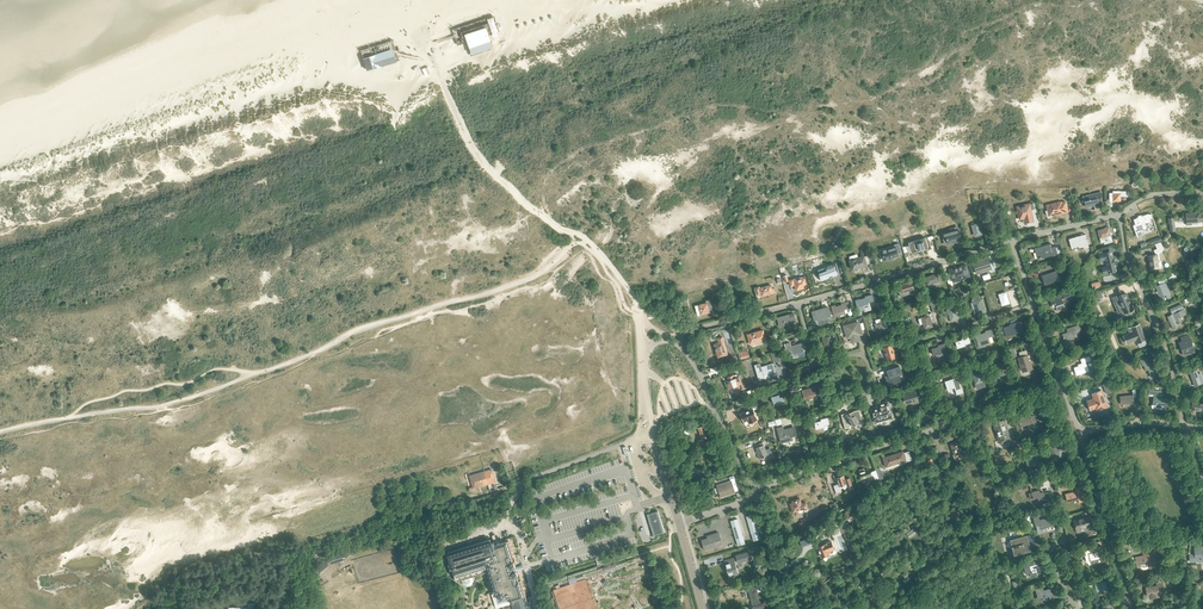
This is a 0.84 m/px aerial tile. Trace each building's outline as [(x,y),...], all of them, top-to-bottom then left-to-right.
[(472,54),(493,47),(486,27),(477,30),(477,28),(473,29),(474,31),(465,34),(472,54)] [(394,47),(364,56),(368,70),(398,61),(394,47)] [(1126,191),(1117,191),(1113,191),(1113,193),(1109,193),(1109,201),(1121,201),(1121,195),(1126,195),(1126,191)] [(1101,200),(1101,192),(1083,196),(1085,203),(1086,207),(1099,204),(1098,201),(1101,200)] [(1065,202),(1061,203),(1061,202),(1047,205),(1048,211),(1046,211),(1047,216),(1049,215),(1049,216),(1064,212),(1063,212),(1067,211),(1065,202)] [(1031,206),(1018,209),(1021,222),(1025,221),(1026,225),(1034,223),(1033,219),(1034,218),(1032,212),(1036,211),(1034,205),(1031,206)] [(1186,214),(1187,225),(1198,224),(1198,223),(1197,220),(1202,220),(1202,222),(1202,213),(1202,212),(1191,213),(1191,214),(1186,214)] [(1150,219),(1152,218),(1151,214),(1149,214),(1142,216),(1141,215),(1138,216),(1138,217),(1137,218),(1134,219),(1136,227),(1134,228),(1137,237),(1143,235),(1141,230),(1146,228),(1144,222),(1150,219)] [(971,225),(974,236),(982,234),(979,223),(971,225)] [(1103,242),(1104,244),(1113,242),(1109,227),(1097,230),(1101,243),(1103,242)] [(958,228),(945,232),(949,242),(953,240),(953,241),(962,238),(961,235),(960,233),(960,234),(958,228)] [(1084,249),(1089,247),(1085,234),(1069,239),(1071,248),(1078,246),(1079,248),(1084,247),(1084,249)] [(925,237),(908,242),(911,253),(928,248),(925,237)] [(895,246),(882,250),(885,260),(898,256),(898,255),(898,253),(901,253),(898,243),(895,244),(895,246)] [(1055,246),(1052,247),(1051,244),(1035,248),(1038,258),(1040,258),(1041,258),(1041,259),(1057,254),(1055,246)] [(1102,275),(1116,271),(1112,255),(1110,255),(1109,252),(1098,254),(1100,261),(1105,260),(1106,266),(1101,268),(1102,275)] [(863,256),(858,258),(857,254),(849,256),(850,260),(850,261),(852,270),(866,265),(866,264),(870,263),(867,255),(864,257),(863,256)] [(1160,260),(1159,255),(1157,255),(1148,257),(1150,269),(1155,268),(1155,269),(1161,268),(1162,267),(1161,261),(1160,260)] [(992,262),(989,263),(988,257),(980,259),(980,261),(973,263),(977,274),(994,268),(992,262)] [(834,263),(818,269),(820,275),(819,275),(821,281),(830,278),(833,277),(833,276),(837,275),(835,269),(836,269),(834,263)] [(965,278),(970,277),(966,265),(962,267),(962,266),(953,268),(953,269),(949,271),(953,280),(953,282),(965,278)] [(1042,276),(1045,285),(1049,284),(1048,281),(1059,277),(1056,271),(1042,276)] [(926,277),(929,285),(939,281),(937,274),(926,277)] [(793,279),(789,280),(791,286),(795,285),(794,284),(796,284),(797,288),(806,286),(805,281),(806,281),(805,276),(793,280),(793,279)] [(1169,285),(1174,283),(1172,277),(1158,282),(1159,286),(1156,287),(1158,294),(1160,299),(1171,295),(1166,283),(1168,282),(1169,285)] [(899,290),(901,295),(910,292),(910,291),(914,289),(912,282),(901,285),(902,288),(899,290)] [(775,288),(772,289),(771,285),(760,288),(760,286),(754,288),(756,296),(761,295),(761,297),(774,293),(773,293),(776,292),(775,288)] [(999,294),(1002,305),(1009,303),(1006,292),(999,294)] [(1118,295),(1111,297),(1113,302),(1115,305),(1118,304),(1119,308),(1122,307),(1124,313),(1133,309),(1126,293),(1119,296),(1118,295)] [(1054,300),(1051,302),(1053,307),(1056,306),(1057,311),(1065,308),(1062,300),(1065,299),(1063,294),(1053,298),(1054,300)] [(869,302),(874,301),(872,295),(866,296),(866,298),(860,300),(860,299),(856,300),(859,312),(865,310),(864,305),(869,304),(869,302)] [(1182,301),(1183,304),(1191,300),(1189,298),(1191,297),(1190,295),(1184,298),(1185,299),(1182,301)] [(696,306),(698,315),(709,312),(709,311),(713,309),(710,299),(706,301),(706,303),(696,306)] [(946,304),(951,321),(958,319),(956,311),(959,310),(959,308),(957,300),(946,304)] [(973,302),(976,313),(984,311),(980,300),(973,302)] [(844,309),(850,308),(848,301),(841,303),(842,304),(836,306),(835,305),(831,306),(834,317),(846,314),(844,309)] [(1178,319),(1182,317),(1186,316),(1181,305),(1170,310),(1171,315),(1167,317),(1172,329),(1178,327),(1177,324),(1180,323),(1178,319)] [(829,322),(829,323),(832,322),(828,307),(812,312),(814,320),(821,318),(823,323),(829,322)] [(921,318),(918,319),(920,325),(923,324),(925,329),(933,326),(930,319),(933,318),(930,309),(928,310),(927,309),(920,312),(921,318)] [(779,324),(789,321),(790,323),(796,322),(794,316),(791,317),(790,314),(777,318),(779,324)] [(876,323),(875,323),(878,334),(881,333),(881,336),(885,335),(884,332),(885,332),(884,327),(887,326),(885,317),(875,320),(876,323)] [(1002,326),(1000,326),(1001,331),(1000,331),(1002,337),(1005,336),(1004,334),(1012,332),(1012,333),(1018,332),(1023,331),(1020,321),(1011,324),(1011,325),(1003,328),(1002,326)] [(858,322),(844,326),(847,338),(851,337),(853,342),(860,340),(858,333),(861,332),(858,322)] [(1068,332),(1062,334),(1066,345),(1071,343),(1070,340),(1077,337),(1075,331),(1081,329),(1079,324),(1066,329),(1068,332)] [(1129,333),(1123,335),(1126,344),(1136,340),(1137,343),(1146,340),(1139,324),(1128,328),(1129,333)] [(988,337),(994,335),(992,329),(987,331),(988,332),(980,335),(979,333),(975,334),(979,348),(986,346),(985,344),(990,343),(988,337)] [(747,334),(750,344),(762,340),(759,331),(747,334)] [(825,350),(834,347),(830,335),(825,337),(825,336),(822,336),(822,338),(825,350)] [(714,344),(718,357),(728,355),(722,337),(718,338),(719,343),(714,344)] [(956,342),(958,348),(965,346),(965,344),(970,343),(969,337),(962,339),(963,341),(956,342)] [(1185,355),(1194,352),(1190,340),(1179,344),(1181,349),(1182,348),(1185,355)] [(790,343),(785,344),(787,350),(790,349),(790,352),(792,351),(792,352),(793,355),(798,353),(804,352),(803,347),(802,344),(798,345),(791,347),(790,343)] [(932,350),(934,356),(941,353),(941,352),(947,350),(945,344),(938,346),(938,348),(932,350)] [(892,345),(882,347),(883,348),(885,356),(886,355),(887,360),(887,361),(897,358),(896,357),(896,358),(893,348),(892,345)] [(740,352),(742,359),(749,357),(748,351),(740,352)] [(1022,372),(1033,369),(1031,362),(1032,361),(1030,354),(1018,358),(1019,362),(1019,363),(1020,367),(1021,367),(1022,372)] [(1091,360),(1092,362),(1095,360),(1094,359),(1095,359),(1094,355),(1081,359),(1083,363),(1078,365),(1078,366),(1074,368),(1077,375),(1089,371),(1086,362),(1091,360)] [(1153,361),(1150,362),(1148,358),(1140,360),(1142,365),(1144,365),(1145,370),(1148,369),(1150,375),(1153,374),(1154,377),(1158,375),(1153,361)] [(996,365),(1000,376),(1007,373),(1003,362),(996,365)] [(760,363),(754,365),(758,380),(771,377),(770,373),(775,372),(773,366),(770,367),(769,365),(761,367),(760,363)] [(890,376),(886,378),(888,384),(893,383),(893,381),(900,379),(898,374),(899,374),(900,375),(902,374),(899,366),(887,370),(888,375),(889,374),(890,376)] [(979,370),(972,372),(974,378),(975,378),(977,384),(978,384),(979,388),(985,386),(983,381),(979,370)] [(1190,373),(1194,386),(1201,384),(1197,371),(1190,373)] [(742,393),(740,389),(744,388),(739,376),(738,377),(737,374),(734,375),(734,374),(726,377),(728,381),(726,382),(730,390),(734,388),(736,395),(741,393),(742,393)] [(957,395),(963,392),(958,377),(945,381),(947,390),(954,388),(957,395)] [(802,390),(805,399),(808,398),(808,397),(818,394),(816,388),(818,388),(817,385),(811,387),(811,388),(802,390)] [(1108,385),(1103,386),(1106,396),(1111,394),(1108,385)] [(902,393),(905,402),(914,399),(915,403),(920,401),(920,402),(921,402),(917,389),(903,393),(902,393)] [(1120,396),(1121,404),(1133,403),(1133,397),(1136,396),(1135,389),(1132,390),(1133,395),(1120,396)] [(1094,409),(1095,411),(1107,407),(1101,390),(1092,393),(1093,398),(1086,401),(1090,410),(1094,409)] [(1149,390),(1148,396),(1153,396),(1152,405),(1151,405),(1151,408),(1163,409),(1163,406),(1166,407),(1167,399),(1160,398),(1161,395),(1155,395),(1156,390),(1149,390)] [(783,397),(780,398),(779,395),(771,397),(772,400),(771,400),(771,402),(773,402),(773,403),(778,402),(779,404),(785,402),(783,397)] [(881,407),(872,409),(874,420),(892,415),(888,401),(880,403),(881,407)] [(861,424),(867,422),(863,408),(858,410),(854,412),(853,413),(850,413),(850,412),(845,413),(849,427),(852,426),(857,423),(860,422),(861,424)] [(740,414),(745,424),(756,420),(751,410),(740,414)] [(1034,415),(1031,417),(1030,414),(1018,417),(1021,426),(1032,422),(1034,427),(1038,426),(1034,415)] [(814,423),(816,429),(824,427),(823,426),(829,424),(828,421),(830,420),(829,418),(821,420),(821,421),(814,423)] [(993,423),(1000,444),(1007,442),(1006,438),(1009,437),(1003,420),(993,423)] [(791,428),(784,430),(783,426),(777,428),(781,443),(792,440),(791,436),(797,435),(795,429),(792,430),(791,428)] [(757,454),(759,459),(768,455),(763,442),(755,445),(758,453),(758,454),(757,454)] [(951,445),(955,457),(965,453),(961,442),(951,445)] [(1057,458),(1068,454),(1064,442),(1060,443),(1061,444),(1056,446),(1056,445),(1053,445),(1057,458)] [(901,464),(912,460),(909,451),(903,453),(903,452),(894,454),(895,455),(892,456),(892,455),(883,458),(886,467),(887,466),(887,468),(889,469),(901,465),(901,464)] [(925,459),(928,463),(935,458),(932,454),(925,459)] [(1025,456),(1028,467),(1036,465),(1032,454),(1025,456)] [(869,469),(865,471),(864,468),(859,470),(860,472),(859,473),(861,479),(871,476),(869,469)] [(485,471),(488,484),(493,482),(493,484),(496,483),(492,469),(485,471)] [(474,488),(488,484),(485,471),(470,476),(474,488)] [(833,486),(836,493),(841,491),(841,489),(843,488),(842,486),(846,484),(843,475),(836,478),(838,484),(833,486)] [(717,485),(721,497),(735,492),(738,491),(733,476),(729,477),(730,481),(717,485)] [(1079,501),(1086,499),(1082,486),(1076,488),(1076,491),(1066,494),(1068,501),(1078,498),(1079,501)] [(1043,492),(1040,493),(1039,490),(1032,492),(1033,498),(1038,497),(1039,499),(1045,498),(1043,492)] [(797,511),(807,507),(806,503),(801,504),(800,499),(792,501),(793,503),(790,504),(793,512),(795,512),(796,515),(798,514),(797,511)] [(658,511),(647,514),(647,515),(650,523),(651,523),(652,526),(651,526),(651,527),(654,535),(664,532),(661,524),(662,524),(659,516),(658,511)] [(747,516),(752,534),(758,532),(753,514),(747,516)] [(1039,516),(1033,517),(1035,526),(1040,525),(1041,526),(1041,528),(1046,527),(1052,525),(1051,520),(1047,521),(1047,520),(1048,519),(1048,518),(1047,518),(1040,520),(1039,516)] [(471,523),(473,529),(489,524),(487,517),(477,520),(477,521),(471,523)] [(1089,517),(1074,521),(1076,530),(1091,526),(1089,517)] [(731,521),(738,544),(741,543),(739,537),(743,536),(738,519),(731,521)] [(914,530),(915,529),(914,528),(913,528),(906,533),(910,538),(917,533),(914,530)] [(702,540),(705,550),(722,544),(719,533),(712,534),(713,537),(702,540)] [(1014,554),(1031,550),(1027,535),(1010,540),(1014,554)] [(491,543),(490,540),(448,552),(457,581),(487,572),(493,594),(495,593),(498,604),(510,601),(513,608),(529,608),(530,608),(528,602),(527,603),(525,595),(521,581),(518,582),(516,576),(518,575),(517,571),(515,572),(514,567),(515,567),(514,563),(513,563),(511,557),(513,556),(509,541),(495,545),(494,542),(491,543)] [(817,547),(821,557),(829,554),(828,551),(834,549),(831,541),(817,547)] [(1090,549),(1084,551),(1087,561),(1097,558),(1098,562),(1104,560),(1100,547),(1101,547),(1100,541),(1093,543),(1094,548),(1093,548),(1094,550),(1091,551),(1090,549)] [(1195,547),(1195,561),(1202,561),(1202,547),(1195,547)] [(735,555),(738,563),(752,559),(750,551),(735,555)] [(1137,565),(1157,562),(1155,554),(1144,556),(1144,555),(1136,557),(1137,565)] [(725,563),(729,576),(738,574),(734,558),(729,559),(730,562),(725,563)] [(1038,560),(1023,564),(1026,574),(1037,571),(1037,573),(1043,572),(1042,566),(1038,567),(1038,565),(1039,564),(1038,560)] [(1095,584),(1097,591),(1108,588),(1106,581),(1095,584)] [(1149,599),(1160,597),(1158,586),(1163,585),(1162,581),(1156,582),(1157,585),(1145,588),(1147,596),(1148,596),(1149,599)] [(757,591),(755,591),(754,590),(755,590),(754,586),(747,588),(747,592),(749,591),(750,594),(753,594),(754,597),(752,598),(753,602),(755,601),(755,604),(760,602),(757,591)] [(1055,591),(1051,592),(1050,589),(1043,591),(1044,596),(1050,595),(1050,597),(1056,596),(1055,591)]
